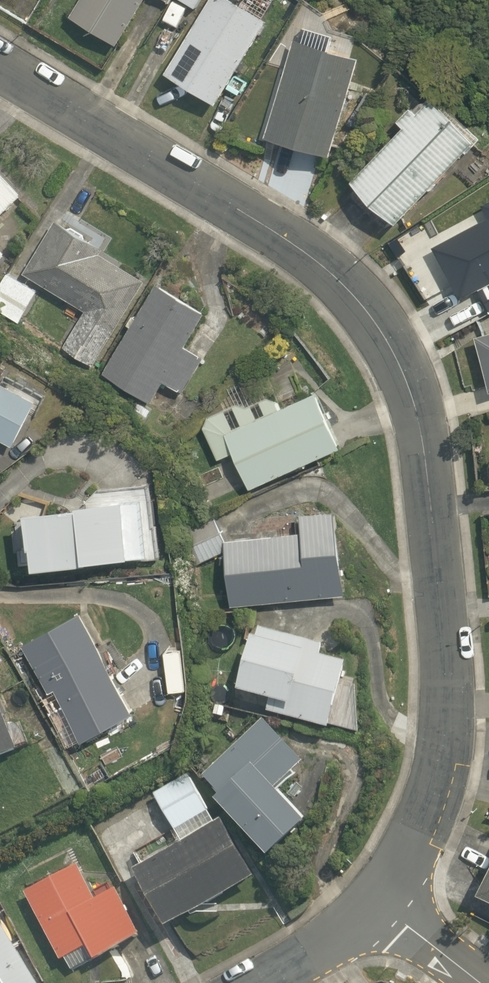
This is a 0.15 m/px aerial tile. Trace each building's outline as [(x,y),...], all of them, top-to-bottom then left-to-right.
[(70,17),(117,45),(144,0),(81,0),(70,17)] [(232,0),(211,0),(165,73),(217,105),(267,21),(232,0)] [(196,8),(202,0),(182,0),(196,8)] [(299,41),(294,39),(266,137),(330,155),(357,59),(329,52),(333,37),(302,28),(299,41)] [(356,183),(400,225),(401,223),(478,141),(434,99),(420,113),(414,108),(402,120),(409,127),(356,183)] [(0,171),(0,214),(21,193),(0,171)] [(414,228),(426,222),(421,213),(409,219),(414,228)] [(433,247),(461,299),(479,289),(488,309),(488,218),(433,247)] [(94,366),(145,279),(101,252),(104,247),(56,220),(24,272),(86,310),(65,347),(94,366)] [(8,272),(0,286),(0,312),(20,323),(38,290),(8,272)] [(205,311),(157,283),(137,316),(133,314),(127,324),(131,326),(105,373),(151,401),(164,381),(182,392),(203,355),(185,345),(205,311)] [(47,311),(39,306),(34,314),(41,320),(47,311)] [(478,336),(488,375),(488,333),(478,336)] [(234,452),(251,487),(297,466),(299,469),(306,466),(305,462),(342,444),(317,390),(280,407),(277,398),(267,396),(259,399),(249,377),(228,387),(236,403),(209,415),(204,427),(219,459),(234,452)] [(13,444),(36,398),(0,379),(0,438),(13,444)] [(155,523),(150,482),(98,488),(85,503),(78,504),(78,507),(62,509),(62,507),(25,510),(30,546),(32,545),(33,567),(88,561),(88,559),(127,554),(127,556),(136,555),(136,560),(162,557),(158,523),(155,523)] [(226,551),(232,605),(346,592),(337,509),(300,512),(302,532),(227,539),(225,539),(226,551)] [(225,539),(227,539),(215,515),(186,527),(201,562),(226,551),(225,539)] [(56,688),(83,739),(135,710),(82,611),(23,644),(50,692),(56,688)] [(268,712),(330,728),(342,677),(345,678),(346,672),(344,671),(346,662),(321,655),(324,644),(260,628),(257,637),(253,637),(238,691),(271,700),(268,712)] [(17,749),(0,705),(0,756),(17,749)] [(220,795),(216,799),(269,856),(307,821),(276,789),(305,761),(264,720),(203,776),(220,795)] [(182,842),(134,869),(167,927),(256,876),(222,818),(216,822),(189,776),(155,795),(182,842)] [(78,864),(25,892),(61,961),(65,958),(72,970),(94,958),(95,960),(142,934),(118,888),(96,900),(78,864)] [(4,890),(17,883),(9,868),(0,873),(0,882),(4,890)] [(0,919),(0,982),(38,982),(0,919)]
